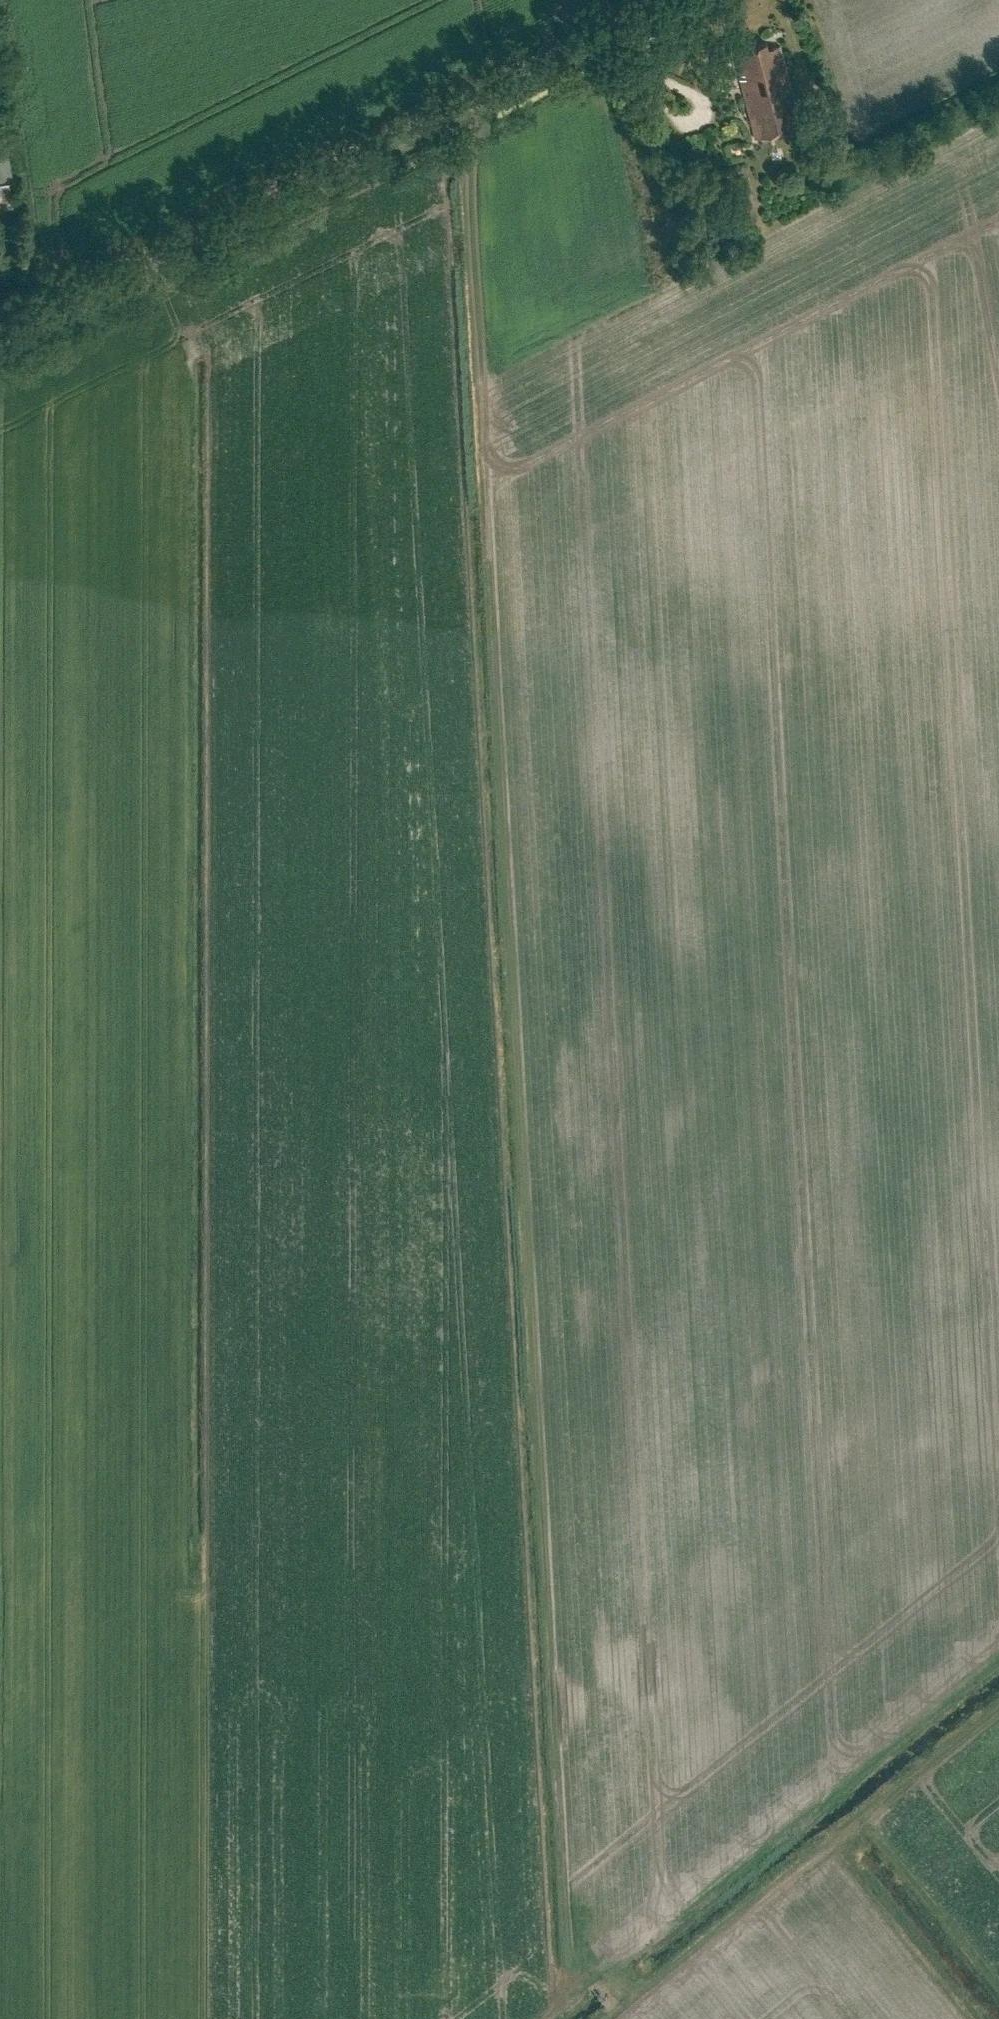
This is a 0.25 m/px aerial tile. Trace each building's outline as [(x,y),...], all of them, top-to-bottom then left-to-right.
[(742,77),(740,77),(756,137),(802,124),(780,44),(768,48),(766,41),(739,48),(741,56),(737,57),(742,77)] [(8,152),(0,153),(0,176),(10,175),(8,152)] [(14,204),(9,179),(0,180),(0,207),(14,204)]
